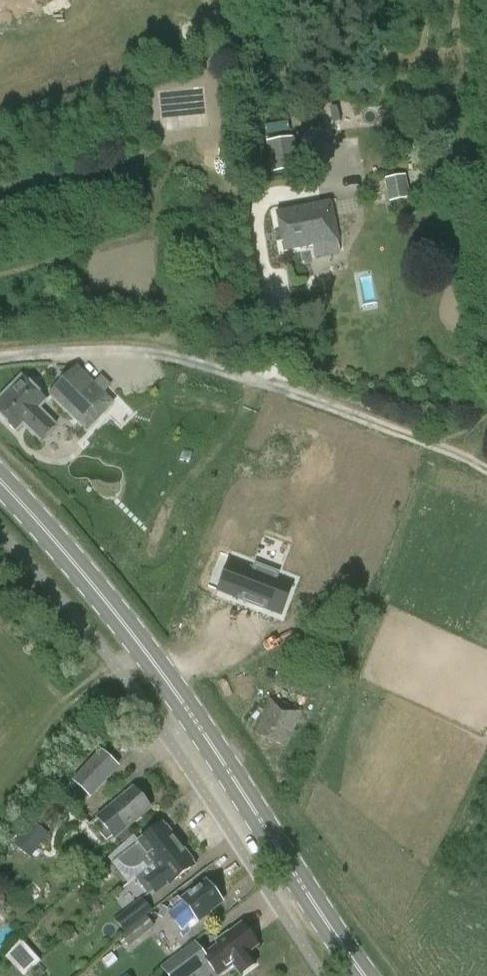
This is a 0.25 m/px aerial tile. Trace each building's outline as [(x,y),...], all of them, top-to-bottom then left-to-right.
[(263,137),(281,136),(281,122),(262,123),(263,137)] [(270,175),(294,171),(290,140),(265,144),(270,175)] [(406,176),(385,180),(389,203),(411,199),(406,176)] [(383,181),(371,183),(375,203),(387,200),(383,181)] [(276,213),(284,252),(340,242),(332,202),(276,213)] [(115,406),(77,369),(51,396),(88,433),(115,406)] [(16,431),(46,400),(22,376),(0,398),(0,416),(16,431)] [(219,588),(280,612),(282,612),(295,579),(294,579),(233,555),(219,588)] [(270,699),(256,735),(287,747),(301,711),(270,699)] [(64,797),(75,807),(88,795),(116,764),(100,749),(72,780),(76,784),(64,797)] [(151,809),(134,788),(111,807),(99,817),(114,836),(127,826),(128,828),(151,809)] [(150,866),(151,867),(180,844),(161,820),(109,860),(126,881),(141,870),(143,872),(150,866)] [(35,852),(49,834),(32,821),(18,838),(35,852)] [(153,871),(142,879),(153,893),(164,885),(165,886),(193,865),(194,865),(194,864),(194,863),(180,844),(151,867),(153,871)] [(209,913),(209,912),(221,902),(205,881),(192,891),(192,890),(180,899),(183,902),(168,913),(180,930),(186,925),(189,929),(209,913)] [(121,936),(122,937),(146,917),(146,916),(153,911),(142,898),(114,919),(125,933),(121,936)] [(155,927),(146,917),(122,937),(129,947),(155,927)] [(255,964),(246,953),(249,951),(256,945),(240,924),(228,933),(227,932),(215,941),(218,945),(203,956),(194,944),(161,968),(164,972),(167,975),(187,975),(207,961),(215,972),(230,961),(240,975),(255,964)] [(39,959),(19,937),(1,954),(22,975),(39,959)]
